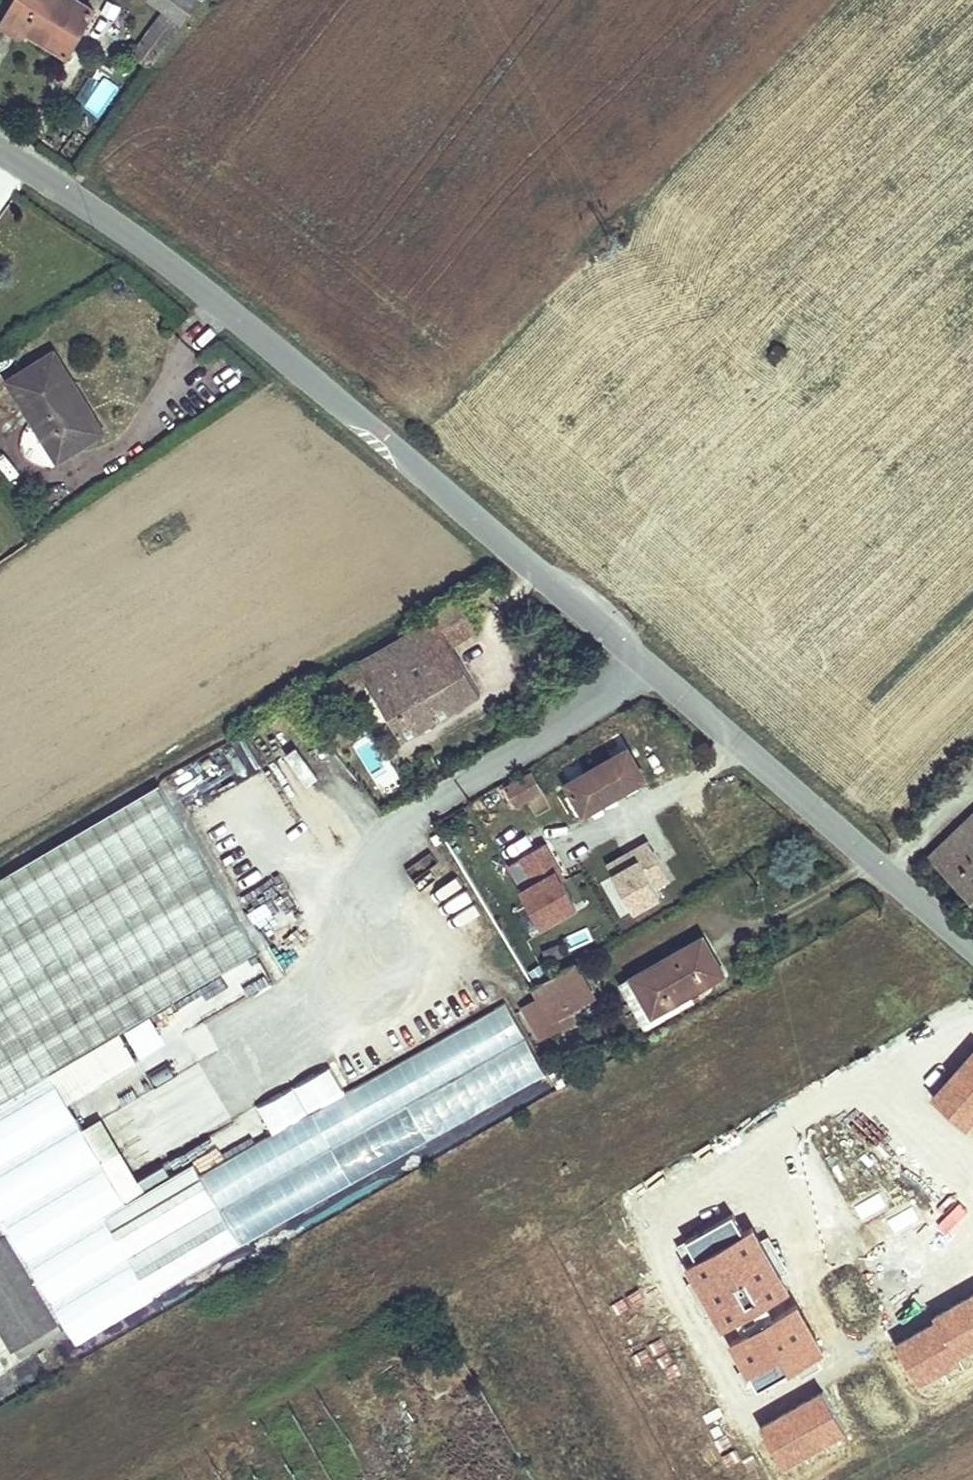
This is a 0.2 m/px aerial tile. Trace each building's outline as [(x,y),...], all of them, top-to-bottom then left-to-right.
[(25,29),(68,55),(94,10),(78,0),(16,0),(2,24),(21,35),(25,29)] [(166,11),(182,23),(199,0),(151,0),(166,11)] [(174,33),(182,23),(166,11),(158,21),(174,33)] [(150,66),(174,33),(158,21),(134,54),(150,66)] [(89,73),(76,104),(104,115),(117,85),(89,73)] [(9,380),(53,450),(97,423),(54,352),(9,380)] [(103,431),(97,423),(53,450),(58,459),(103,431)] [(430,625),(323,686),(336,709),(376,686),(406,739),(486,693),(459,646),(482,633),(463,600),(428,620),(430,625)] [(645,777),(629,749),(567,783),(583,812),(645,777)] [(540,790),(532,775),(506,790),(514,805),(540,790)] [(160,786),(0,879),(0,1236),(6,1232),(57,1321),(65,1317),(78,1341),(153,1297),(106,1212),(127,1200),(104,1162),(121,1153),(101,1121),(85,1129),(69,1102),(53,1072),(121,1032),(257,951),(160,786)] [(938,857),(972,893),(972,824),(938,857)] [(576,904),(542,846),(510,865),(544,923),(576,904)] [(670,878),(654,850),(640,859),(634,849),(608,865),(634,910),(660,895),(656,887),(670,878)] [(725,973),(704,935),(630,977),(653,1015),(676,1002),(673,998),(683,993),(685,997),(691,994),(725,973)] [(577,962),(534,986),(541,997),(523,1007),(540,1037),(575,1018),(569,1008),(595,994),(577,962)] [(653,1015),(630,977),(620,984),(646,1029),(695,1001),(691,994),(685,997),(683,993),(673,998),(676,1002),(653,1015)] [(544,1073),(507,1004),(117,1223),(157,1294),(544,1073)] [(69,1102),(137,1060),(121,1032),(53,1072),(69,1102)] [(0,1236),(0,1324),(20,1357),(63,1331),(57,1321),(6,1232),(0,1236)]
